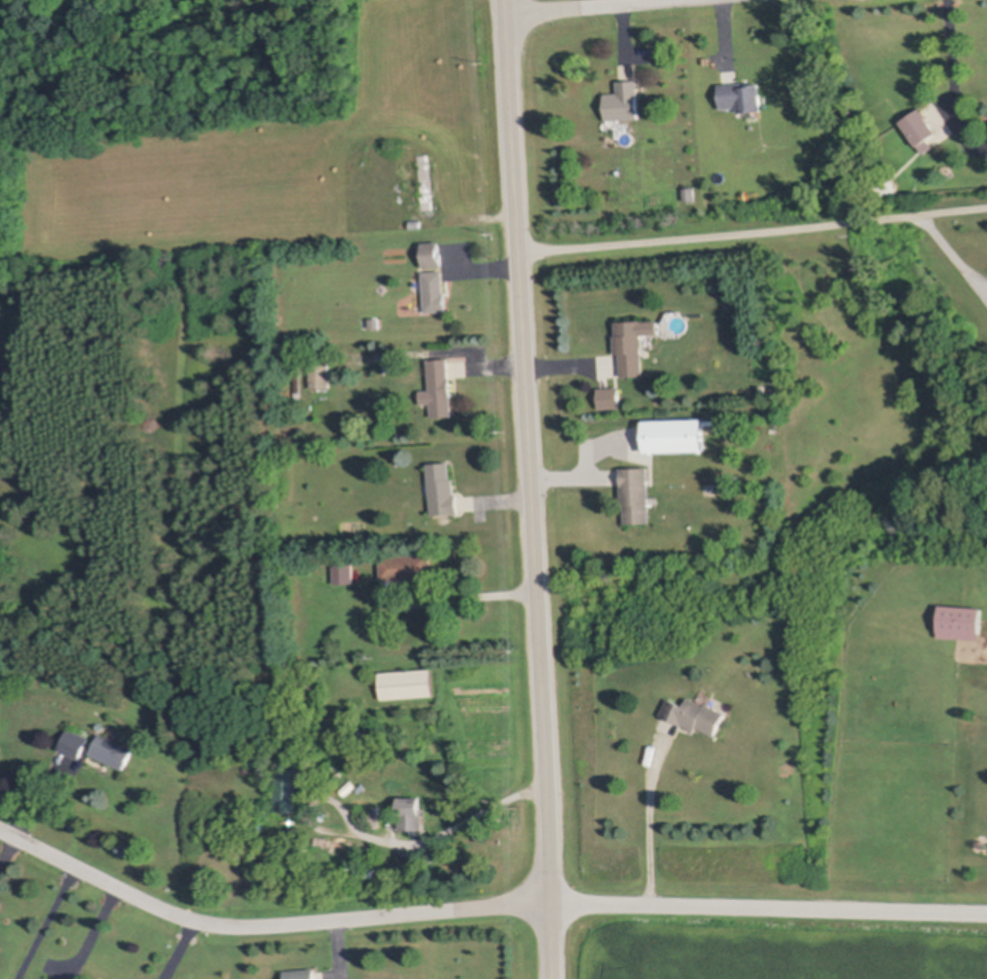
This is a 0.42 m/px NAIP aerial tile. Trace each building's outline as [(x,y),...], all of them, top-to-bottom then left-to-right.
[(642,117),(609,118),(608,92),(621,92),(620,80),(641,80),(642,117)] [(750,81),(751,85),(763,84),(765,111),(742,113),(741,107),(724,109),(722,84),(750,81)] [(930,139),(935,146),(926,152),(921,145),(919,146),(902,122),(924,107),(929,114),(927,115),(939,133),(930,139)] [(430,153),(434,208),(423,209),(422,199),(414,199),(413,194),(422,193),(419,154),(430,153)] [(900,192),(880,195),(879,184),(898,181),(900,192)] [(698,198),(687,200),(686,187),(697,186),(698,198)] [(422,227),(411,228),(411,220),(421,219),(422,227)] [(441,241),(442,251),(443,251),(444,266),(425,267),(424,243),(441,241)] [(445,271),(446,293),(448,293),(449,311),(427,313),(425,272),(445,271)] [(382,327),(371,328),(371,318),(381,318),(382,327)] [(644,334),(646,375),(624,376),(623,353),(618,353),(617,336),(619,335),(619,322),(661,320),(662,333),(644,334)] [(450,357),(454,414),(433,415),(433,402),(423,403),(422,389),(432,389),(430,359),(450,357)] [(332,387),(312,387),(312,363),(331,362),(332,387)] [(395,364),(395,366),(398,366),(398,372),(387,373),(386,364),(395,364)] [(301,369),(290,369),(289,394),(300,394),(301,369)] [(621,408),(601,409),(599,388),(620,387),(621,408)] [(706,450),(648,452),(646,421),(705,418),(706,450)] [(452,461),(453,478),(456,478),(457,492),(459,492),(461,512),(434,514),(430,463),(452,461)] [(650,467),(652,521),(628,522),(627,504),(624,504),(623,485),(625,485),(624,468),(650,467)] [(434,577),(384,580),(382,557),(433,554),(434,577)] [(356,583),(336,584),(335,567),(355,566),(356,583)] [(984,608),(982,639),(940,636),(943,605),(984,608)] [(436,696),(384,699),(382,673),(434,670),(436,696)] [(692,697),(729,714),(719,735),(700,727),(698,731),(663,714),(671,698),(688,706),(692,697)] [(91,738),(81,760),(60,750),(70,728),(91,738)] [(137,750),(128,770),(94,754),(104,734),(137,750)] [(424,797),(424,807),(426,807),(426,829),(404,830),(403,814),(402,797),(424,797)] [(316,969),(317,978),(287,978),(286,972),(316,969)]
